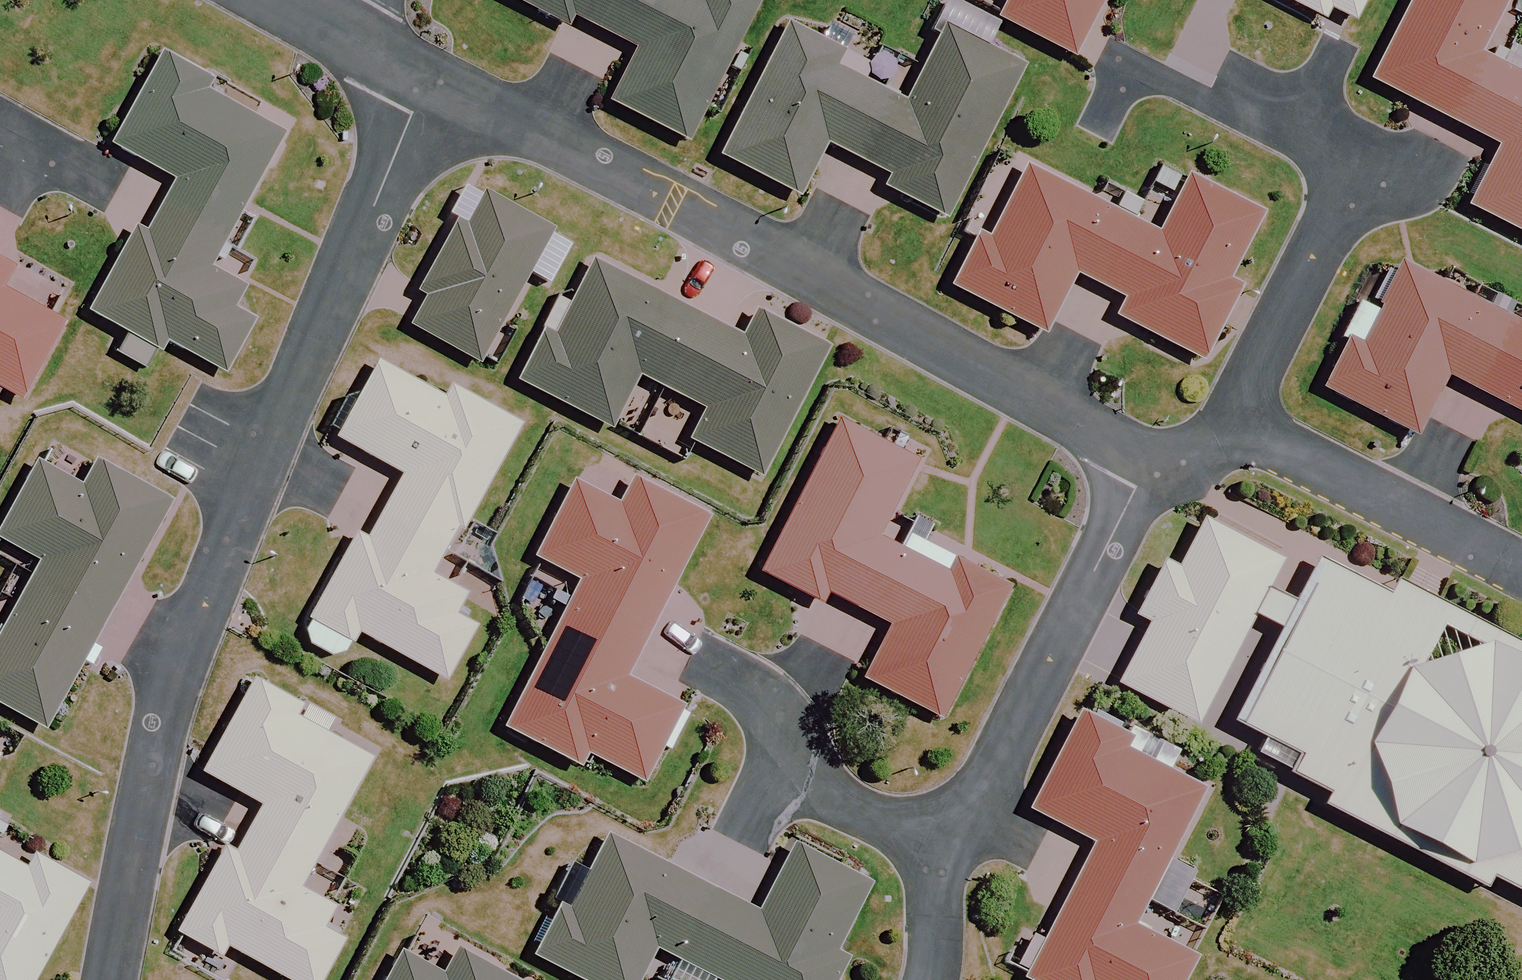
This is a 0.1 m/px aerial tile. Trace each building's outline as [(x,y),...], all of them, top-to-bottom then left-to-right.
[(565,25),(570,15),(634,48),(605,104),(685,145),(760,0),(699,0),(697,4),(689,0),(516,0),(565,25)] [(1101,0),(1008,0),(997,21),(1071,59),(1101,0)] [(1322,23),(1329,11),(1351,22),(1362,0),(1277,0),(1322,23)] [(1372,79),(1502,145),(1470,206),(1521,233),(1521,77),(1477,55),(1505,0),(1412,0),(1372,79)] [(943,221),(1021,69),(944,29),(904,107),(837,72),(844,57),(789,29),(723,157),(799,196),(826,144),(887,175),(880,189),(943,221)] [(210,82),(164,57),(112,150),(179,186),(151,237),(136,229),(90,314),(161,353),(168,341),(226,372),(252,324),(233,314),(245,293),(208,273),(281,139),(202,96),(210,82)] [(1222,281),(1257,214),(1190,180),(1160,239),(1029,172),(992,245),(978,238),(951,290),(1041,336),(1073,273),(1128,301),(1118,320),(1198,361),(1235,288),(1222,281)] [(482,362),(553,226),(480,189),(465,218),(456,214),(416,291),(425,296),(410,325),(482,362)] [(762,470),(828,344),(759,309),(744,336),(598,261),(560,333),(545,325),(518,377),(610,424),(638,370),(706,405),(691,434),(762,470)] [(19,403),(61,327),(1,294),(12,273),(0,266),(0,392),(19,403)] [(1407,269),(1367,347),(1352,339),(1324,392),(1414,438),(1445,378),(1521,417),(1521,328),(1407,269)] [(433,573),(518,422),(441,379),(434,391),(379,360),(336,437),(403,474),(367,537),(356,531),(309,614),(352,639),(359,627),(444,674),(472,625),(453,614),(466,592),(433,573)] [(920,461),(839,420),(762,569),(822,599),(827,589),(891,622),(862,678),(942,719),(1017,574),(968,549),(953,578),(879,539),(920,461)] [(169,499),(96,459),(83,483),(37,458),(0,525),(0,536),(41,558),(0,633),(0,700),(45,724),(169,499)] [(623,677),(708,513),(633,475),(618,504),(572,480),(533,557),(578,580),(504,723),(579,762),(587,747),(640,774),(676,705),(623,677)] [(1196,723),(1281,558),(1199,517),(1115,681),(1196,723)] [(1324,564),(1234,738),(1336,790),(1328,805),(1486,886),(1494,871),(1521,885),(1521,648),(1395,582),(1387,596),(1324,564)] [(249,678),(199,768),(267,805),(237,858),(226,852),(181,934),(221,956),(228,944),(295,979),(315,979),(335,942),(316,932),(330,906),(298,888),(368,761),(295,721),(302,708),(249,678)] [(1077,708),(1028,803),(1095,837),(1023,975),(1033,979),(1179,979),(1192,953),(1131,921),(1199,788),(1123,749),(1130,735),(1077,708)] [(607,831),(568,906),(559,901),(532,954),(583,979),(634,979),(653,943),(725,979),(833,979),(847,954),(836,948),(870,881),(792,841),(757,908),(607,831)] [(82,883),(32,856),(25,869),(0,855),(0,979),(28,979),(82,883)] [(399,950),(383,979),(520,979),(459,947),(444,975),(399,950)]
